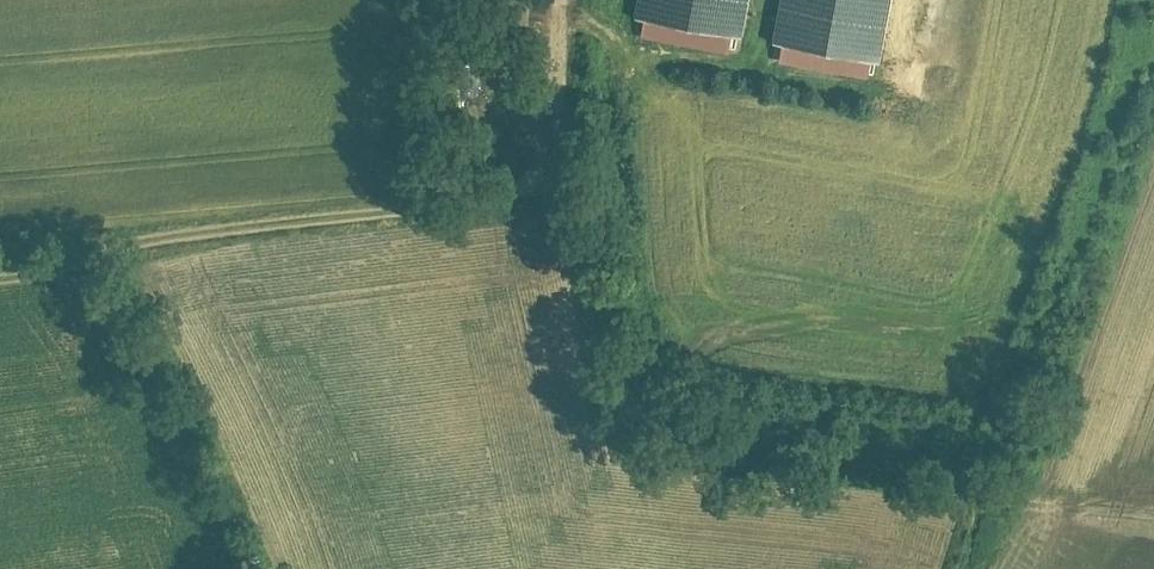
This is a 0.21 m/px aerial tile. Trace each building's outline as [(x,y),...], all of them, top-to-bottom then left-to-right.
[(634,19),(736,36),(742,0),(637,0),(634,19)] [(775,44),(877,61),(887,0),(783,0),(775,44)]
